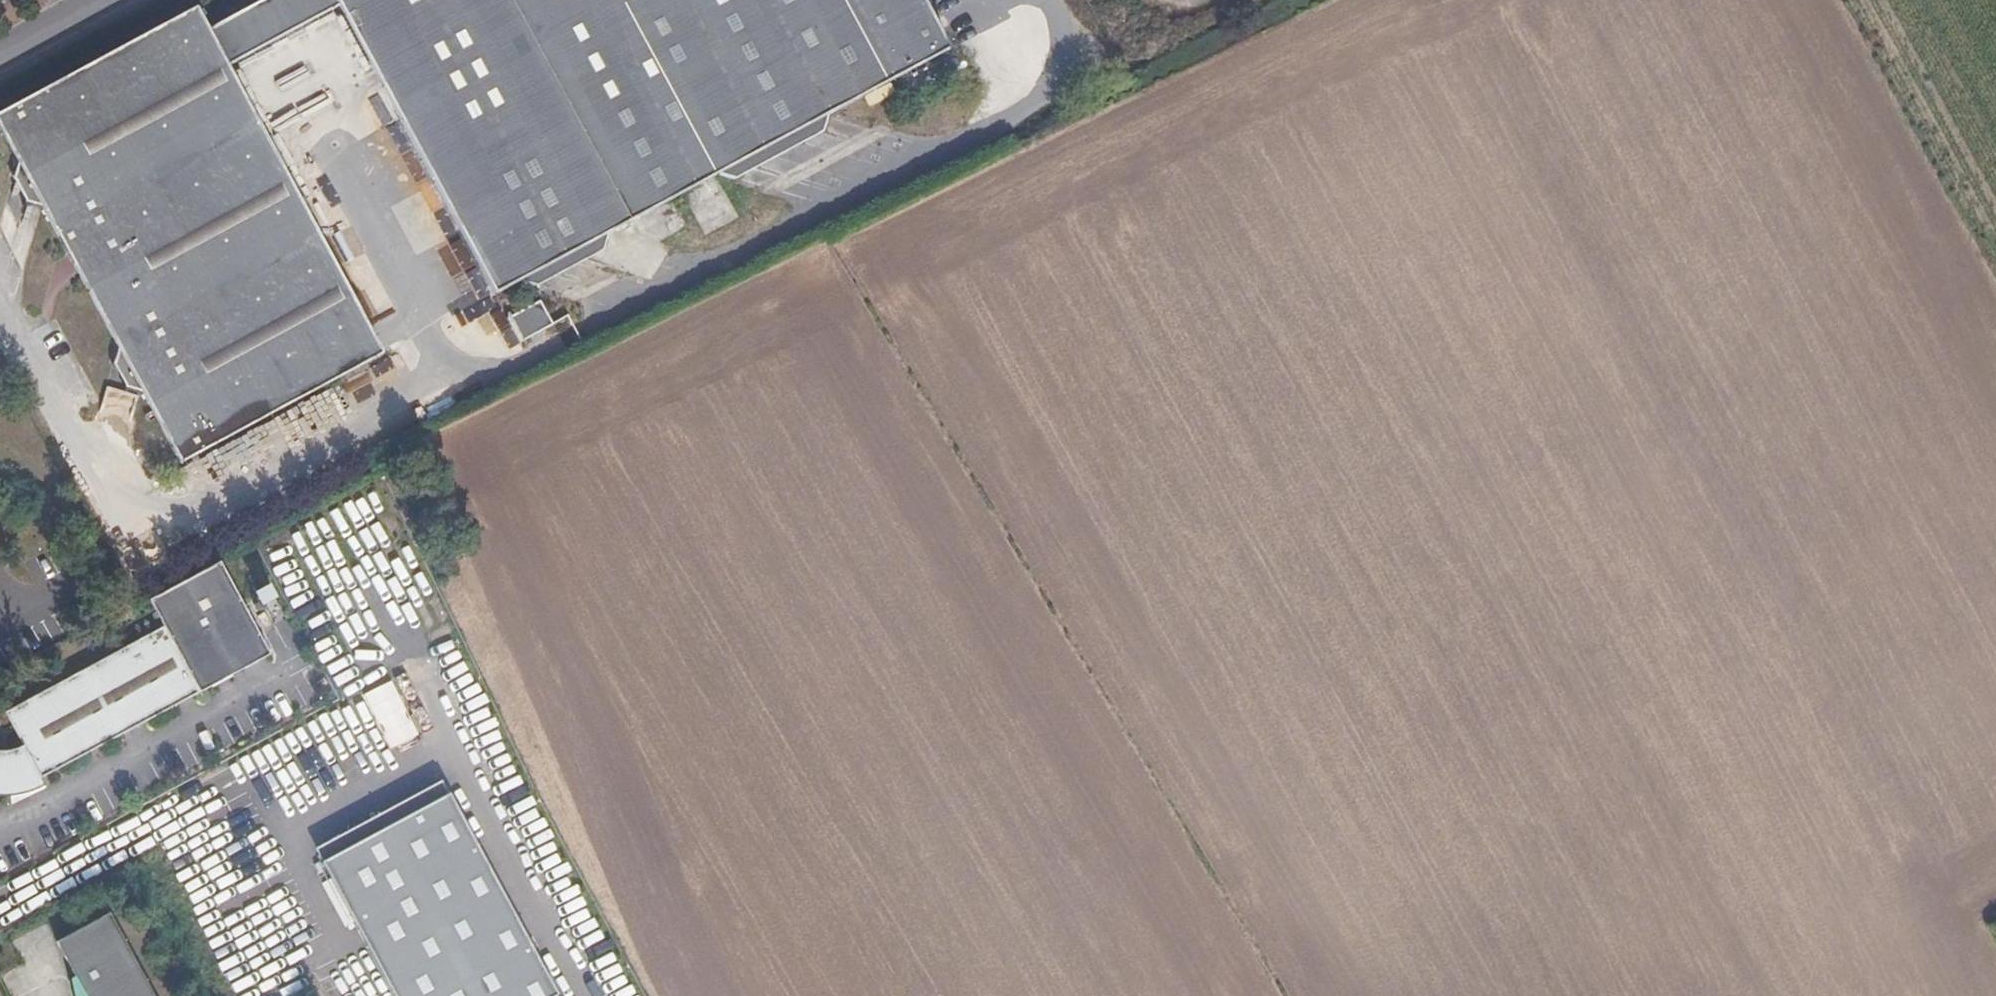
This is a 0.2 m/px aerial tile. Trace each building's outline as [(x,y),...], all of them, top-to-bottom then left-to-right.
[(199,2),(0,107),(0,122),(18,156),(13,175),(29,180),(27,189),(25,197),(42,203),(115,342),(110,360),(127,364),(125,369),(121,381),(139,387),(176,460),(383,351),(229,59),(341,1),(493,293),(518,280),(535,285),(541,268),(557,274),(562,257),(580,248),(449,0),(256,0),(210,24),(199,2)] [(580,248),(586,245),(601,250),(608,233),(718,176),(735,181),(740,164),(758,168),(764,151),(785,140),(802,146),(807,128),(824,133),(830,116),(954,52),(927,0),(449,0),(580,248)] [(1023,17),(959,45),(969,70),(1034,41),(1023,17)] [(541,302),(508,317),(519,341),(552,326),(541,302)] [(14,715),(32,750),(27,752),(18,756),(1,757),(0,757),(0,802),(1,802),(13,802),(24,801),(35,798),(53,791),(48,781),(277,661),(230,567),(160,603),(174,632),(14,715)] [(321,866),(392,995),(558,995),(450,798),(321,866)] [(125,920),(73,947),(91,983),(87,985),(88,995),(165,995),(125,920)]
